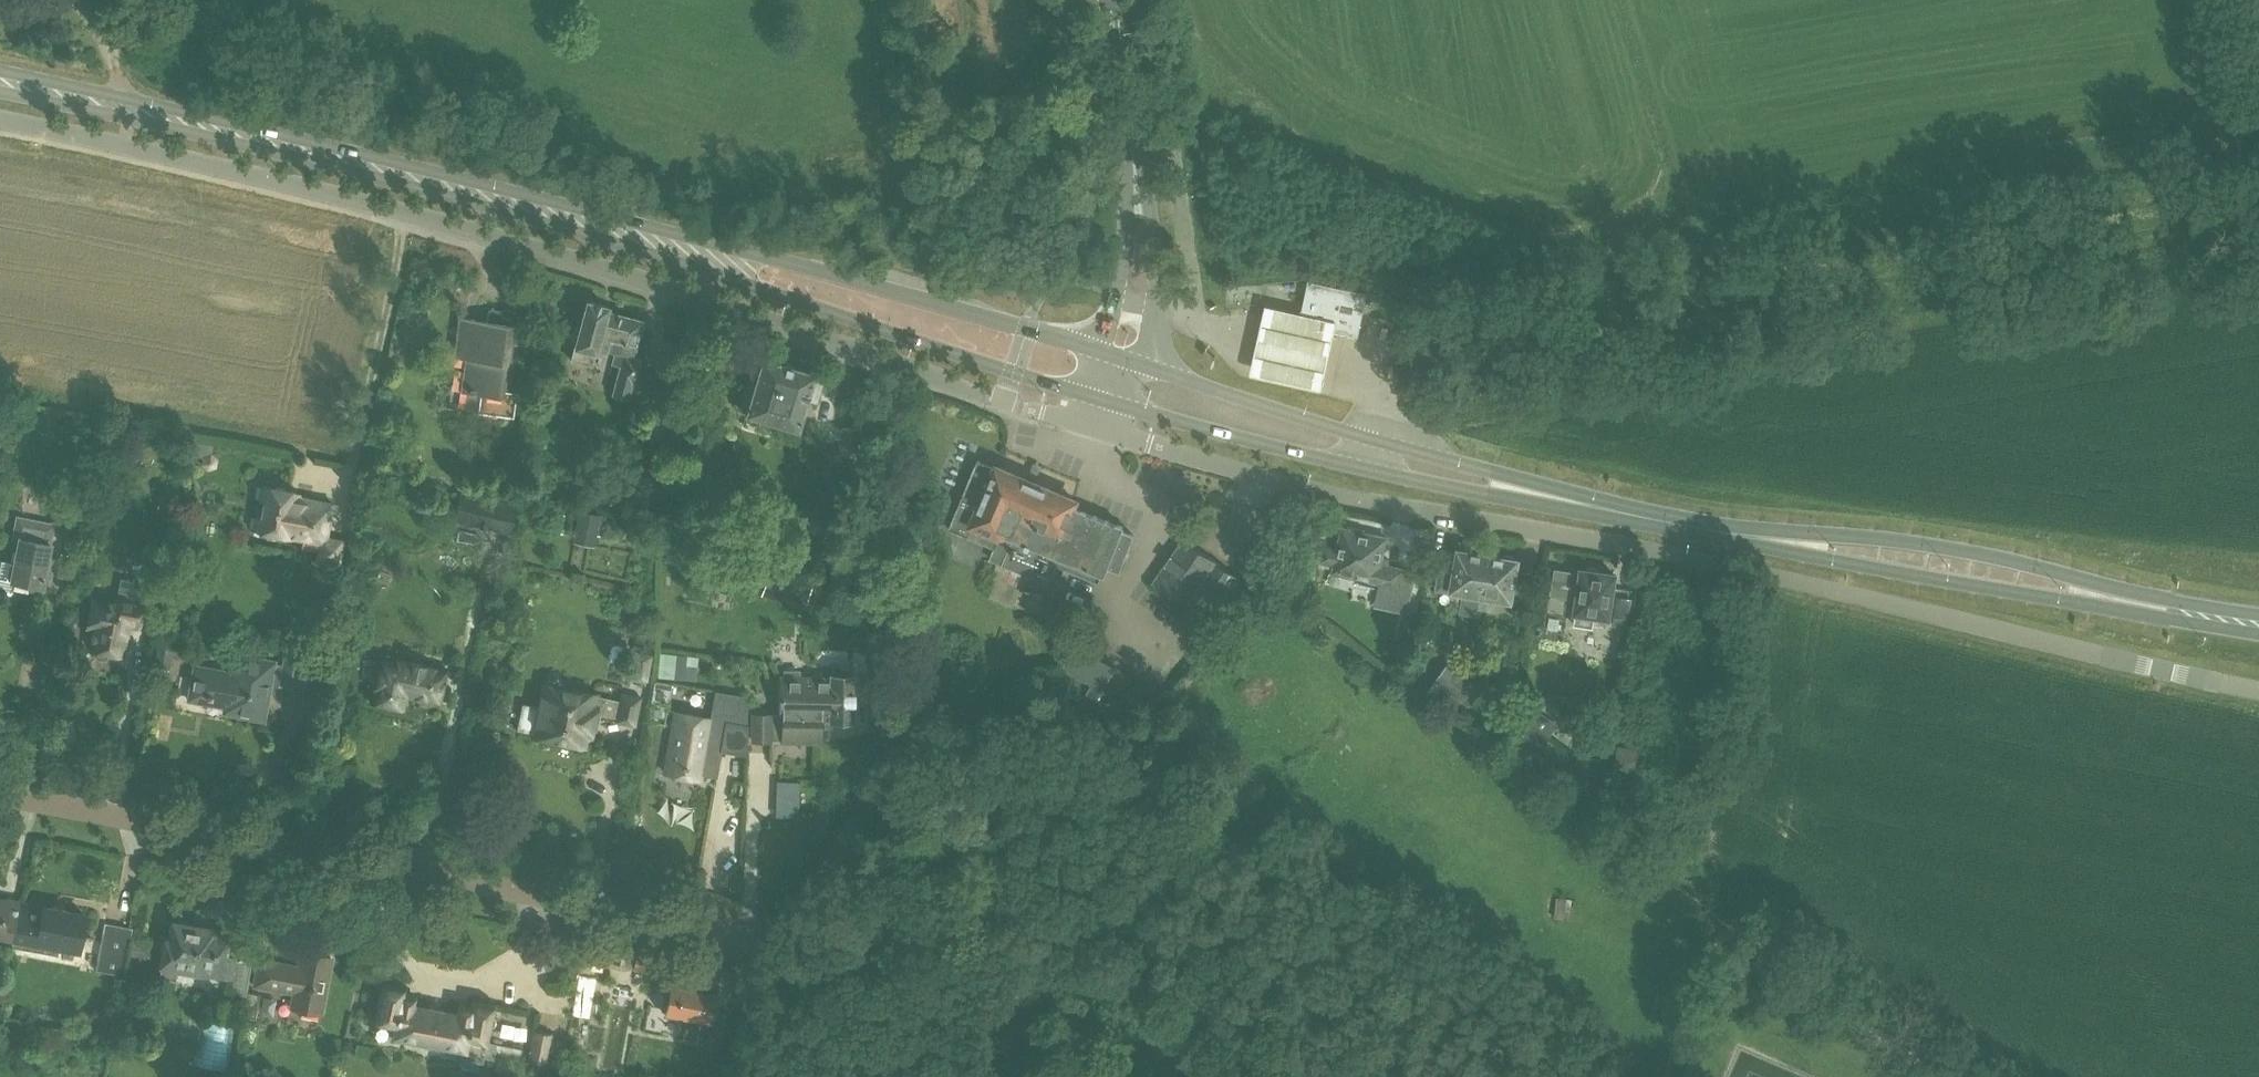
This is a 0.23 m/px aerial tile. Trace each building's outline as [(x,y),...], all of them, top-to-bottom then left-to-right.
[(1308,278),(1307,283),(1298,322),(1357,335),(1367,291),(1308,278)] [(646,356),(632,352),(640,318),(605,309),(606,304),(585,298),(573,344),(574,344),(570,358),(590,363),(594,349),(594,350),(595,347),(603,349),(604,346),(615,348),(611,362),(619,364),(612,392),(627,396),(631,381),(639,383),(646,356)] [(487,312),(487,319),(458,316),(453,355),(464,356),(460,390),(467,391),(465,408),(512,415),(515,390),(506,389),(512,342),(528,344),(532,316),(516,313),(517,310),(492,307),(490,308),(489,308),(488,310),(487,311),(487,312)] [(1323,330),(1255,315),(1241,378),(1309,393),(1323,330)] [(823,375),(813,372),(813,371),(761,356),(745,412),(797,427),(805,397),(816,400),(823,375)] [(10,411),(9,419),(19,421),(21,413),(10,411)] [(16,436),(21,435),(23,430),(21,426),(17,423),(12,425),(10,429),(11,434),(16,436)] [(192,442),(189,454),(210,458),(212,446),(192,442)] [(989,560),(1023,574),(1057,492),(977,458),(949,527),(996,547),(994,550),(989,560)] [(301,546),(315,549),(313,561),(340,566),(345,537),(326,533),(331,502),(296,495),(296,492),(290,489),(268,485),(261,486),(259,497),(265,500),(263,515),(256,516),(254,527),(260,530),(260,531),(302,538),(301,546)] [(484,495),(460,490),(456,514),(502,523),(507,498),(485,493),(485,495),(484,494),(484,495)] [(1057,492),(1023,574),(1030,577),(1032,571),(1051,579),(1060,557),(1064,558),(1065,557),(1095,570),(1095,571),(1103,574),(1107,564),(1119,569),(1134,532),(1121,527),(1122,525),(1073,505),(1075,499),(1057,492)] [(62,494),(55,531),(76,535),(83,498),(62,494)] [(174,499),(160,497),(157,512),(171,515),(174,499)] [(594,539),(595,532),(602,533),(606,516),(570,509),(566,526),(576,528),(575,535),(594,539)] [(19,539),(14,562),(2,560),(0,568),(0,577),(41,586),(50,542),(51,542),(56,521),(16,514),(11,538),(19,539)] [(636,519),(635,530),(652,533),(654,522),(636,519)] [(1386,536),(1342,527),(1338,547),(1323,544),(1320,560),(1334,563),(1333,570),(1382,581),(1381,588),(1398,592),(1403,568),(1380,563),(1386,536)] [(666,529),(662,541),(679,547),(683,535),(666,529)] [(1249,582),(1184,536),(1152,582),(1217,625),(1249,582)] [(1453,590),(1453,589),(1481,593),(1488,553),(1458,548),(1455,566),(1441,564),(1437,587),(1453,590)] [(1488,553),(1481,593),(1511,598),(1517,558),(1488,553)] [(1581,568),(1581,572),(1555,568),(1552,592),(1577,596),(1575,610),(1576,610),(1574,622),(1593,625),(1595,613),(1609,615),(1615,572),(1581,568)] [(119,576),(116,594),(115,600),(93,596),(88,625),(95,626),(91,646),(94,646),(93,650),(96,653),(98,655),(99,656),(100,656),(106,655),(107,654),(108,653),(109,649),(122,651),(126,630),(128,628),(129,620),(138,622),(142,599),(141,598),(144,580),(119,576)] [(1009,619),(1037,623),(1043,584),(1015,579),(1009,619)] [(1417,643),(1422,624),(1402,620),(1398,639),(1417,643)] [(169,667),(171,656),(182,658),(184,645),(158,641),(154,665),(169,667)] [(634,649),(628,677),(647,680),(652,653),(634,649)] [(1089,684),(1085,691),(1099,698),(1116,665),(1086,650),(1073,676),(1089,684)] [(321,657),(286,651),(284,663),(273,661),(273,660),(233,653),(230,670),(194,664),(189,691),(225,697),(223,711),(263,718),(269,682),(280,684),(280,682),(315,688),(321,657)] [(659,678),(683,680),(685,654),(661,652),(659,678)] [(439,700),(445,668),(378,655),(369,700),(402,706),(404,694),(439,700)] [(1432,677),(1445,687),(1460,670),(1448,661),(1432,677)] [(779,674),(779,679),(788,690),(801,691),(800,698),(852,699),(852,673),(850,673),(850,663),(832,663),(832,673),(830,673),(830,675),(799,675),(799,668),(783,668),(783,674),(779,674)] [(1460,670),(1445,687),(1455,695),(1469,677),(1460,670)] [(788,690),(779,679),(778,711),(770,711),(769,738),(780,738),(780,740),(820,740),(820,725),(830,725),(830,719),(851,719),(852,699),(800,698),(801,691),(788,690)] [(517,728),(531,731),(530,735),(534,737),(579,746),(585,747),(587,737),(591,737),(596,712),(615,716),(614,720),(637,725),(643,695),(620,690),(618,698),(596,694),(597,691),(541,680),(536,705),(522,702),(517,728)] [(674,711),(663,771),(700,777),(710,718),(674,711)] [(752,740),(769,740),(769,738),(770,711),(752,711),(752,740)] [(1529,719),(1526,724),(1517,738),(1538,752),(1551,733),(1529,719)] [(1619,745),(1616,766),(1641,770),(1644,749),(1619,745)] [(665,789),(655,839),(665,841),(676,791),(665,789)] [(710,847),(713,817),(688,815),(686,845),(710,847)] [(12,936),(18,904),(7,902),(8,898),(0,897),(0,934),(12,936)] [(12,936),(10,945),(58,954),(60,945),(78,949),(84,913),(19,900),(18,904),(12,936)] [(223,973),(233,974),(230,990),(245,993),(250,960),(236,958),(236,956),(225,954),(229,932),(212,929),(212,927),(172,920),(168,939),(165,938),(158,976),(174,978),(177,966),(205,971),(223,974),(223,973)] [(132,926),(104,921),(95,969),(121,974),(128,936),(130,937),(132,926)] [(141,956),(144,942),(134,941),(132,955),(141,956)] [(290,1006),(320,1011),(331,955),(301,950),(298,964),(258,957),(253,984),(293,991),(290,1006)] [(661,958),(636,953),(632,968),(658,973),(661,958)] [(708,1020),(714,986),(672,979),(664,1012),(708,1020)] [(382,982),(375,1020),(373,1032),(463,1049),(462,1055),(481,1059),(482,1053),(492,1054),(494,1042),(486,1040),(493,1003),(472,999),(471,1004),(459,1002),(458,1010),(413,1002),(414,994),(403,992),(404,986),(382,982)] [(257,991),(248,989),(245,1007),(254,1009),(257,991)] [(552,1031),(533,1028),(527,1060),(546,1064),(552,1031)] [(521,1046),(496,1042),(494,1052),(497,1052),(498,1054),(500,1056),(502,1058),(503,1058),(505,1058),(509,1058),(510,1058),(512,1056),(519,1057),(521,1046)]
